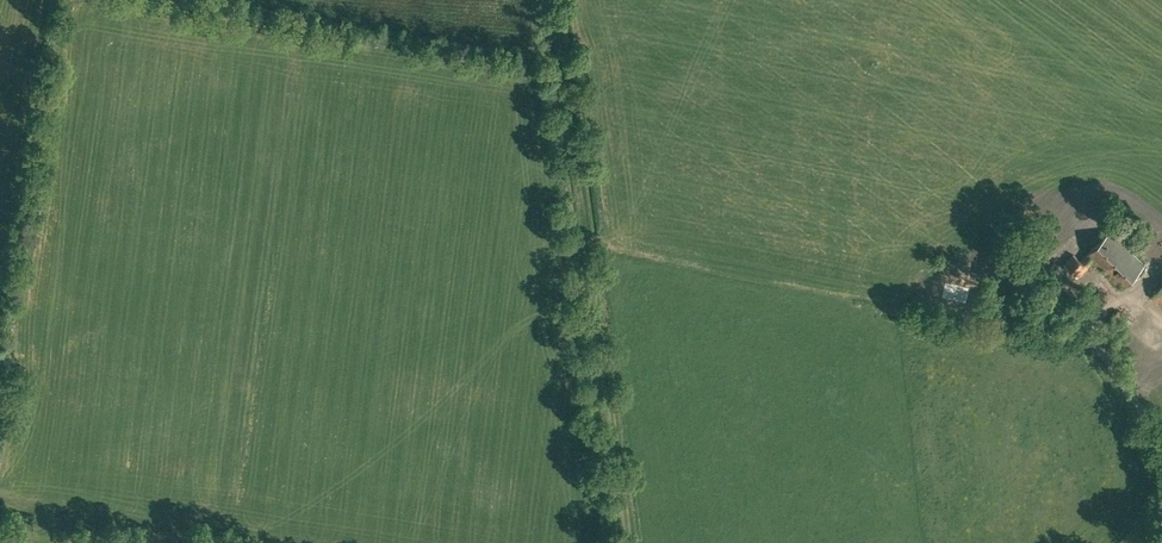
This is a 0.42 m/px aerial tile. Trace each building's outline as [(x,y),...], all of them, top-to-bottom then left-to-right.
[(1080,260),(1073,253),(1064,262),(1077,276),(1093,260),(1121,288),(1145,264),(1110,230),(1080,260)] [(1033,277),(1051,252),(1036,241),(1019,267),(1033,277)] [(1150,298),(1161,307),(1161,282),(1150,298)] [(948,297),(973,302),(976,288),(952,283),(948,297)] [(1111,319),(1156,351),(1161,342),(1161,314),(1147,303),(1134,321),(1118,309),(1111,319)]
